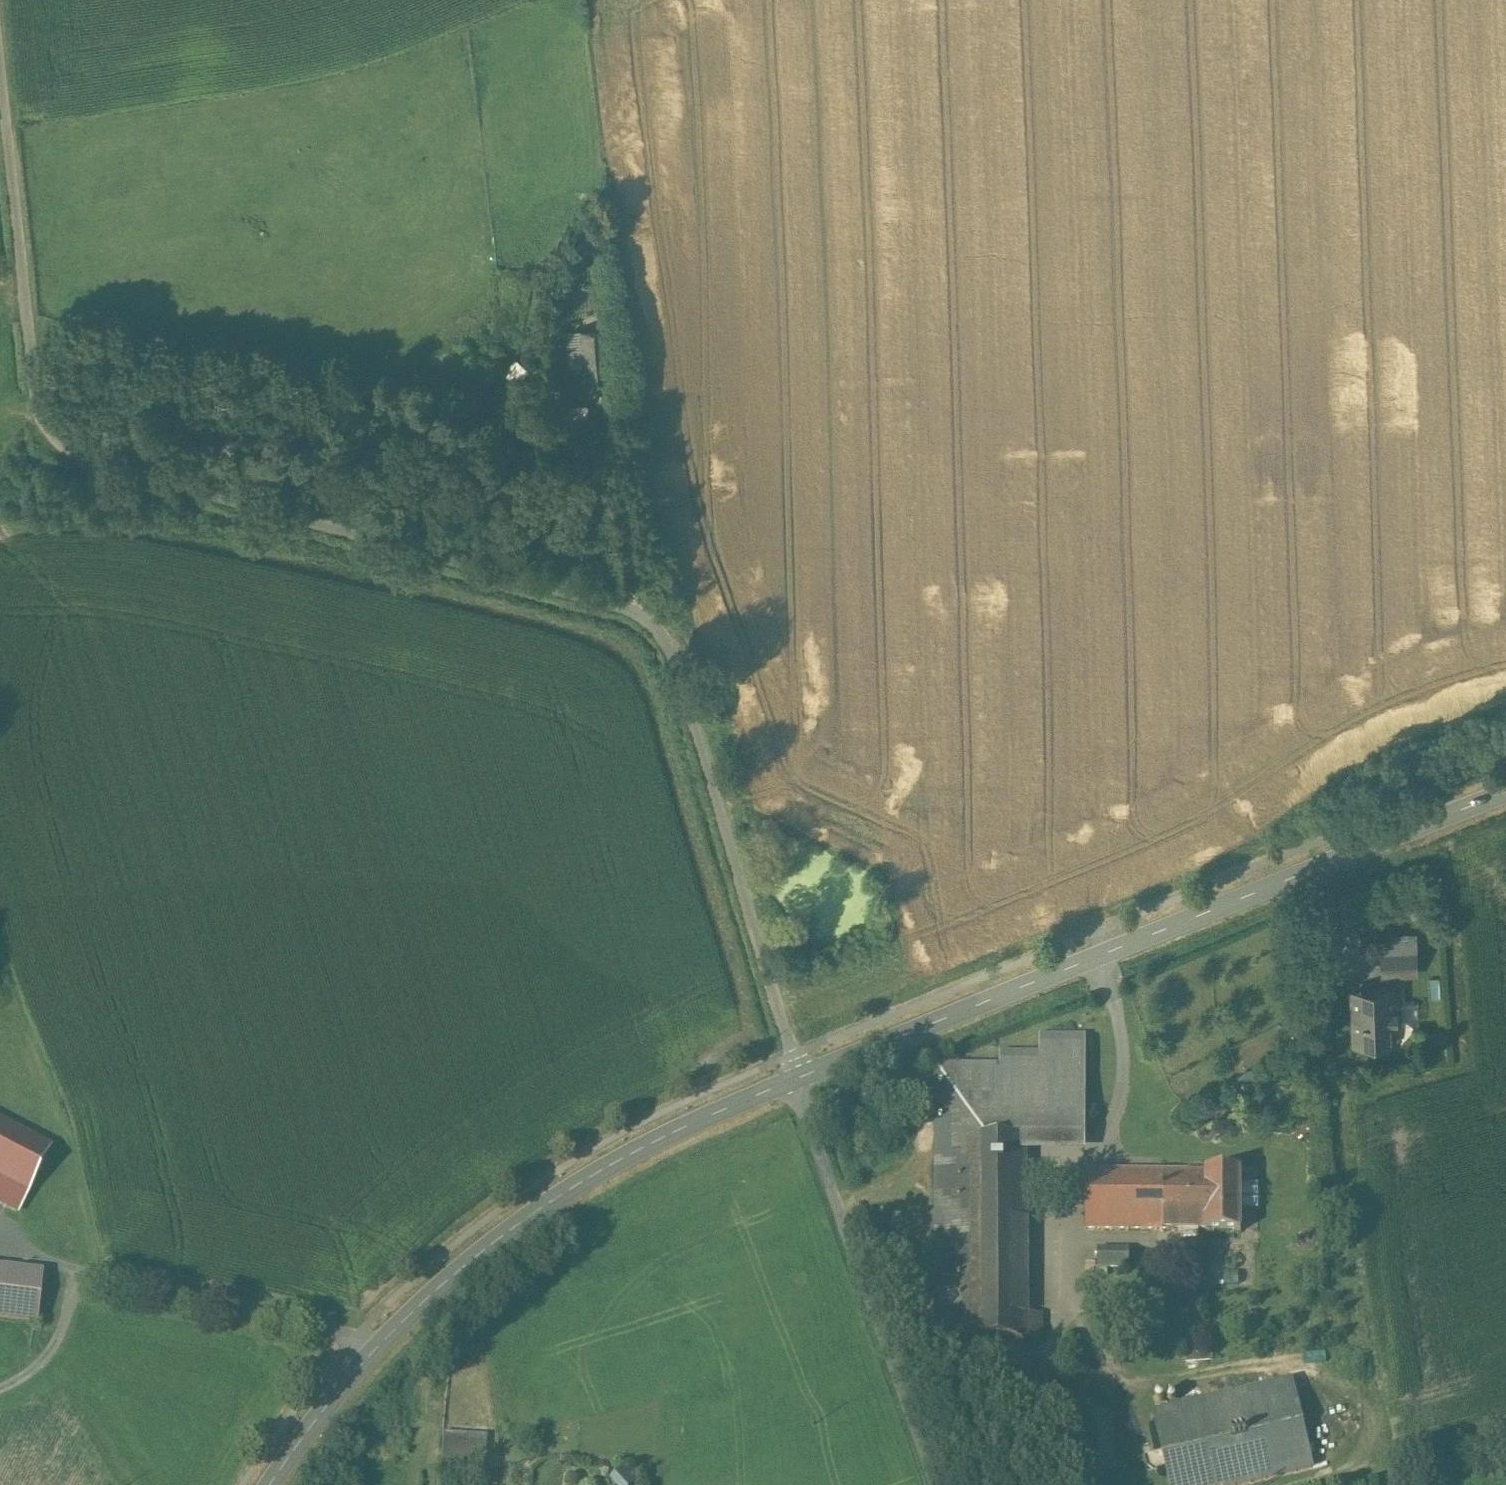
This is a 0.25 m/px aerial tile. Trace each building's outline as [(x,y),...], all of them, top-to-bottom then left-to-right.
[(609,336),(569,338),(571,375),(586,374),(586,389),(612,387),(609,336)] [(1416,950),(1383,951),(1384,974),(1417,973),(1416,950)] [(1401,989),(1355,991),(1357,1042),(1403,1039),(1401,989)] [(1000,1068),(937,1068),(937,1136),(1025,1136),(1085,1137),(1085,1037),(1040,1037),(1040,1055),(1000,1055),(1000,1068)] [(18,1212),(49,1147),(0,1123),(0,1203),(18,1212)] [(1025,1136),(937,1136),(937,1335),(1025,1335),(1025,1136)] [(1188,1173),(1188,1229),(1206,1229),(1206,1232),(1240,1232),(1240,1172),(1206,1172),(1203,1168),(1192,1168),(1188,1173)] [(1188,1173),(1085,1173),(1086,1230),(1188,1229),(1188,1173)] [(1129,1250),(1098,1250),(1098,1267),(1129,1267),(1129,1250)] [(0,1270),(0,1318),(36,1322),(41,1274),(0,1270)] [(1154,1413),(1171,1484),(1236,1484),(1312,1467),(1292,1381),(1154,1413)] [(481,1464),(481,1432),(446,1431),(445,1463),(481,1464)]
